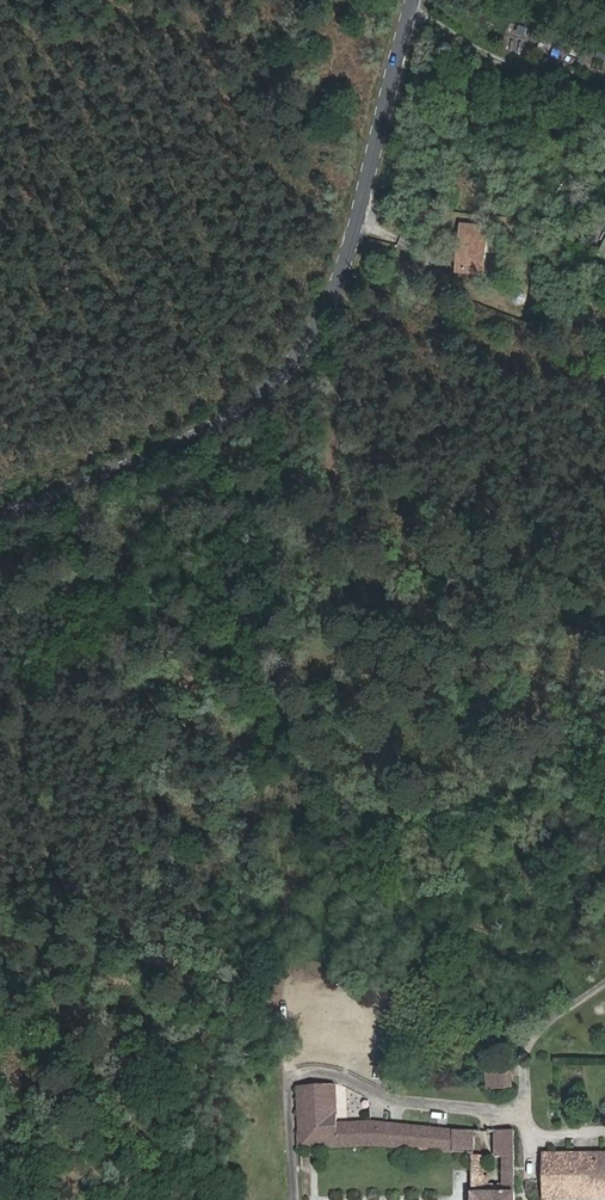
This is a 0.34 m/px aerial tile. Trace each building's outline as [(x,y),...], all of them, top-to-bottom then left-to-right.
[(542,46),(541,54),(559,57),(561,49),(542,46)] [(464,236),(491,239),(492,229),(465,226),(464,236)] [(487,274),(491,239),(464,236),(462,252),(467,253),(464,272),(487,274)] [(486,1067),(489,1089),(511,1087),(509,1065),(486,1067)] [(298,1128),(299,1148),(373,1146),(473,1155),(473,1133),(480,1133),(480,1130),(451,1130),(373,1121),(338,1124),(336,1084),(296,1086),(298,1128)] [(502,1168),(514,1167),(513,1130),(490,1130),(490,1133),(495,1133),(495,1155),(493,1155),(493,1158),(502,1158),(502,1168)] [(542,1153),(542,1199),(604,1199),(604,1153),(542,1153)] [(473,1155),(473,1166),(484,1166),(484,1158),(486,1158),(486,1156),(473,1155)] [(473,1166),(473,1175),(484,1175),(484,1166),(473,1166)] [(502,1168),(502,1184),(514,1184),(514,1167),(502,1168)] [(473,1175),(473,1199),(514,1199),(514,1184),(502,1184),(503,1193),(485,1193),(484,1175),(473,1175)]
